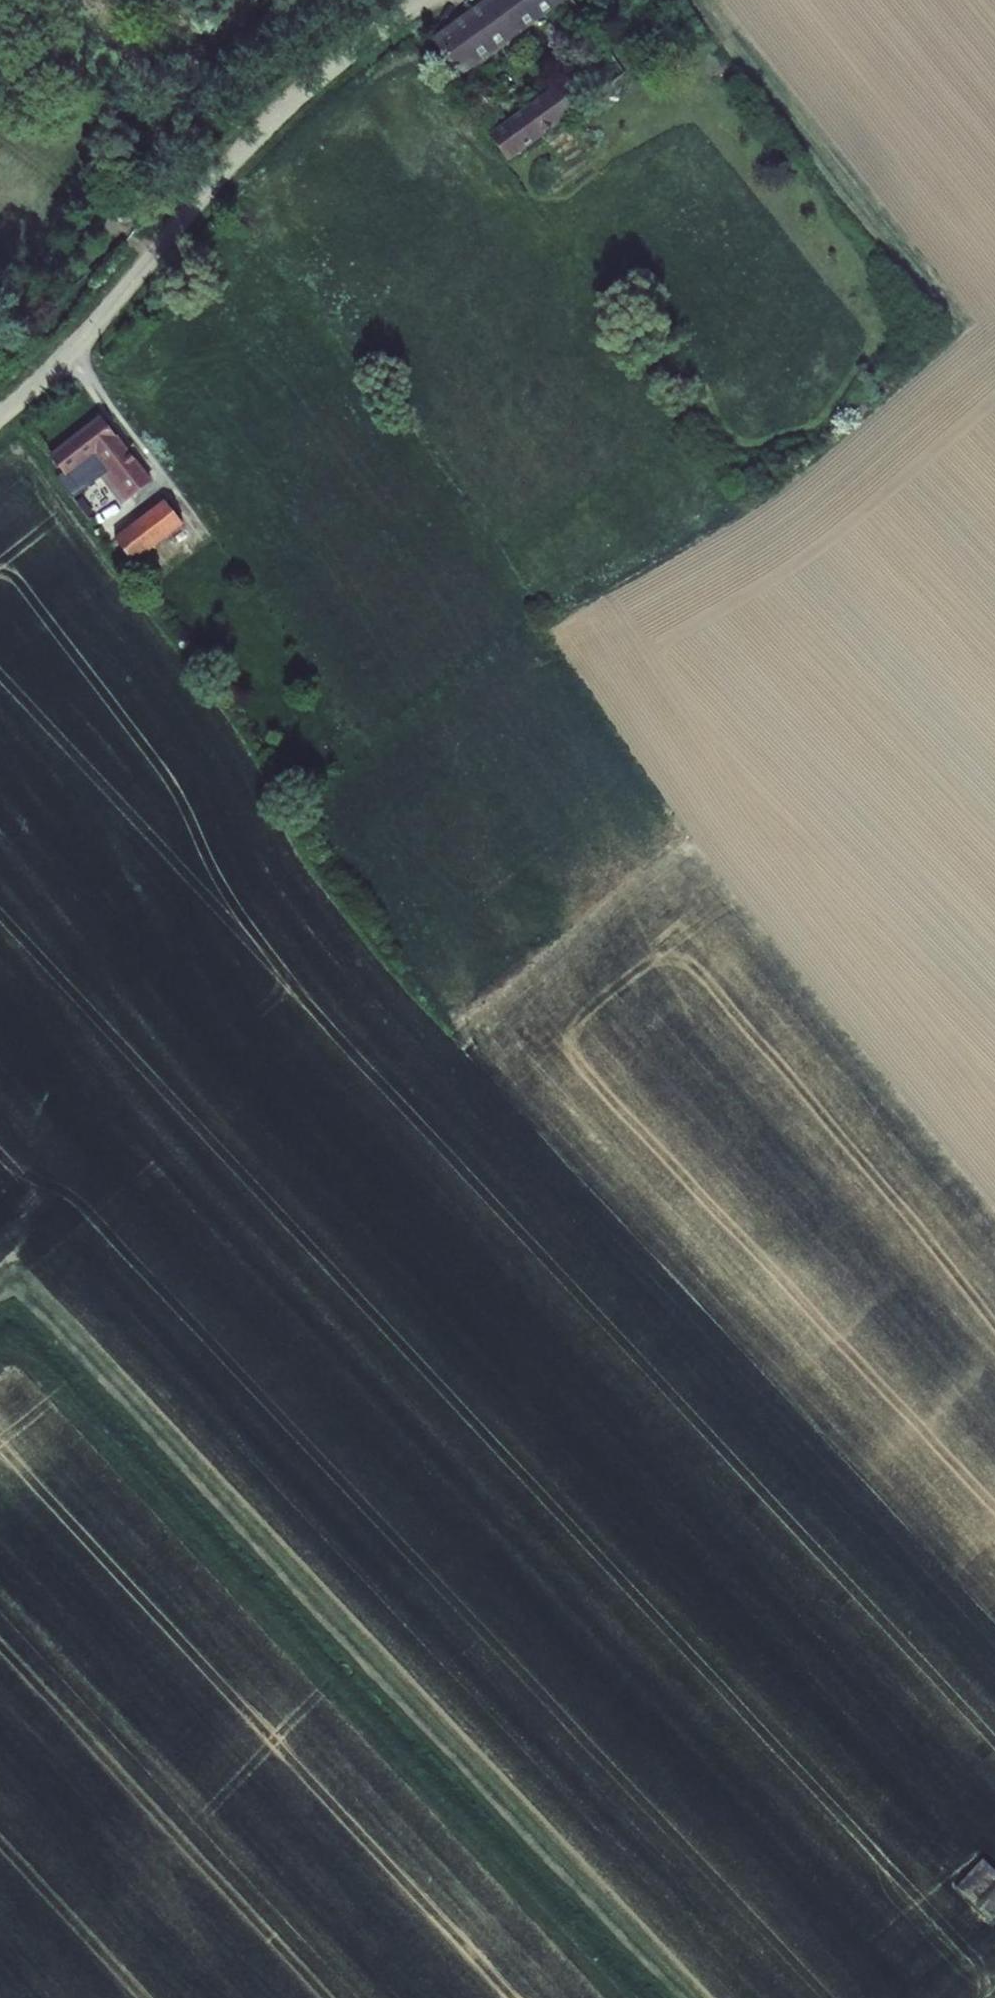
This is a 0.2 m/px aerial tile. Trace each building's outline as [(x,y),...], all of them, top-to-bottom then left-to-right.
[(541,17),(564,0),(503,0),(439,49),(463,78),(541,17)] [(513,168),(590,112),(574,91),(496,146),(513,168)] [(134,478),(157,462),(112,399),(66,432),(76,446),(66,453),(99,499),(122,481),(95,443),(104,437),(134,478)] [(118,520),(136,545),(206,495),(188,470),(118,520)] [(991,1922),(994,1918),(994,1872),(981,1859),(954,1888),(991,1922)]
